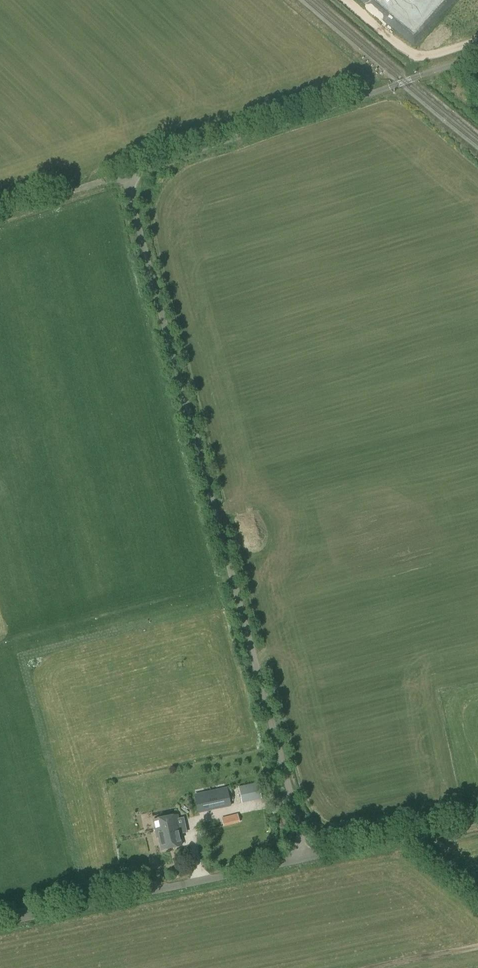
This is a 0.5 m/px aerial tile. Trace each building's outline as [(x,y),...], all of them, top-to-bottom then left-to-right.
[(199,813),(263,799),(259,782),(195,795),(199,813)] [(224,827),(240,823),(237,814),(222,818),(224,827)] [(178,819),(177,816),(153,821),(157,837),(159,837),(162,850),(181,846),(177,825),(184,824),(183,819),(178,819)]
